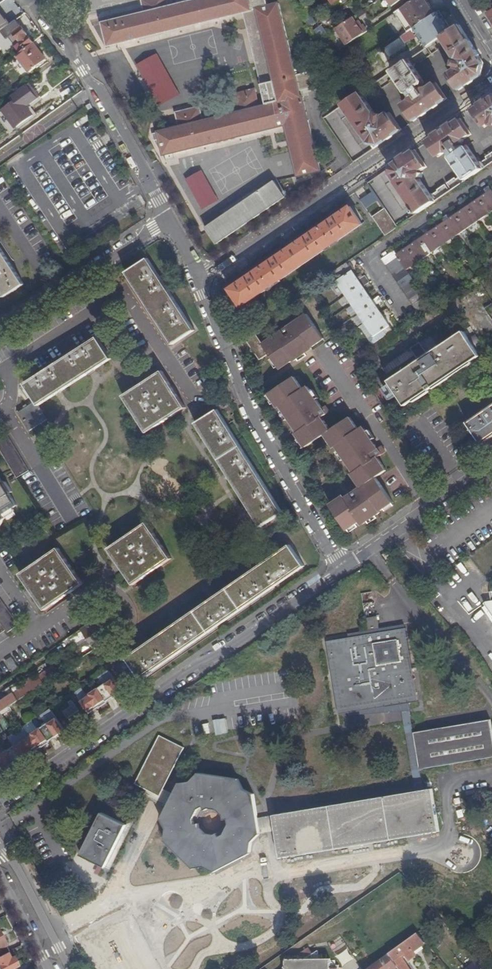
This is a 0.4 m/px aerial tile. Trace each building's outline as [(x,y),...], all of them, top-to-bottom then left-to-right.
[(105,33),(113,32),(116,44),(138,39),(165,32),(212,20),(243,13),(245,20),(246,20),(261,84),(268,82),(275,81),(278,95),(272,96),(271,97),(273,103),(258,107),(254,89),(234,94),(238,112),(203,120),(200,107),(177,112),(180,126),(159,131),(164,155),(250,133),(278,127),(286,125),(299,175),(320,170),(312,135),(302,96),(300,90),(318,86),(313,68),(296,72),(286,33),(279,4),(269,6),(267,0),(196,0),(168,7),(166,0),(142,0),(145,13),(102,23),(105,33)] [(408,31),(414,28),(435,14),(426,0),(413,0),(395,12),(408,31)] [(294,5),(309,26),(315,22),(303,4),(294,5)] [(80,7),(70,10),(72,17),(82,13),(80,7)] [(0,11),(0,31),(8,25),(10,24),(0,11)] [(427,47),(450,31),(438,12),(435,14),(414,28),(427,47)] [(336,28),(347,44),(367,31),(363,24),(359,27),(352,17),(336,28)] [(16,20),(10,24),(8,25),(18,38),(19,40),(16,42),(14,43),(20,52),(33,42),(16,20)] [(406,61),(391,71),(385,76),(358,94),(323,118),(354,162),(381,143),(401,129),(390,112),(385,116),(384,119),(375,117),(376,115),(366,100),(366,97),(372,93),(372,94),(390,82),(389,81),(394,77),(397,78),(408,94),(410,92),(413,96),(412,100),(404,105),(415,120),(432,108),(447,98),(437,83),(430,88),(425,88),(422,84),(424,82),(414,66),(414,63),(419,60),(421,61),(436,51),(436,50),(445,43),(447,44),(457,59),(460,59),(457,69),(450,74),(460,89),(481,75),(484,63),(473,47),(459,25),(450,31),(427,47),(406,61)] [(113,32),(105,33),(108,46),(116,44),(113,32)] [(46,59),(33,42),(20,52),(17,54),(30,71),(46,59)] [(157,55),(141,65),(161,101),(178,92),(157,55)] [(387,65),(391,71),(406,61),(402,55),(387,65)] [(391,71),(387,65),(381,69),(385,76),(391,71)] [(275,81),(268,82),(272,96),(278,95),(275,81)] [(11,119),(26,108),(25,107),(37,98),(26,85),(11,97),(16,103),(5,112),(11,119)] [(474,110),(485,126),(491,123),(491,120),(491,98),(474,110)] [(33,116),(26,108),(11,119),(18,128),(33,116)] [(427,166),(416,150),(397,163),(392,166),(368,183),(385,208),(398,227),(456,188),(491,163),(491,152),(486,157),(487,158),(482,162),(479,161),(468,145),(465,147),(462,143),(465,138),(471,134),(461,119),(447,128),(429,141),(439,156),(446,151),(451,151),(454,155),(451,157),(462,172),(461,176),(456,179),(455,178),(438,190),(438,191),(434,194),(430,193),(420,178),(418,178),(419,170),(422,170),(427,166)] [(202,171),(188,179),(204,207),(218,199),(202,171)] [(228,212),(206,227),(217,243),(266,210),(287,196),(276,180),(228,212)] [(394,250),(407,269),(424,258),(468,228),(491,211),(491,191),(488,186),(483,190),(486,194),(473,203),(470,199),(459,205),(463,210),(449,219),(446,215),(436,222),(439,226),(426,235),(423,231),(412,238),(415,242),(402,251),(399,247),(394,250)] [(290,248),(230,289),(241,305),(302,264),(362,223),(350,207),(309,235),(290,248)] [(398,227),(385,208),(372,217),(385,235),(398,227)] [(4,297),(24,284),(0,246),(0,290),(4,297)] [(407,269),(394,250),(381,259),(399,285),(417,311),(430,302),(407,269)] [(147,258),(126,273),(173,344),(195,331),(147,258)] [(347,262),(332,272),(337,280),(336,281),(375,336),(383,330),(386,334),(393,329),(390,326),(391,325),(376,305),(382,300),(379,296),(373,300),(364,286),(370,282),(365,276),(359,280),(347,262)] [(303,316),(319,342),(323,339),(306,314),(303,316)] [(282,325),(301,355),(311,348),(310,347),(319,342),(303,316),(287,326),(285,323),(282,325)] [(263,328),(258,321),(247,329),(252,335),(246,340),(259,359),(268,353),(278,369),(292,360),(293,361),(301,355),(282,325),(279,327),(281,330),(262,343),(255,333),(263,328)] [(431,334),(418,342),(426,354),(418,360),(411,349),(381,368),(390,380),(389,381),(405,406),(480,357),(463,331),(440,347),(431,334)] [(35,401),(20,411),(20,412),(30,427),(28,428),(30,431),(48,420),(39,406),(110,359),(96,338),(49,368),(24,384),(35,401)] [(162,371),(123,396),(146,432),(185,408),(162,371)] [(344,459),(361,448),(343,420),(330,430),(321,416),(329,411),(325,405),(321,407),(307,386),(302,389),(293,376),(273,390),(281,402),(294,422),(309,444),(324,434),(333,447),(335,446),(344,459)] [(215,379),(205,385),(208,390),(218,384),(215,379)] [(281,402),(273,390),(268,393),(277,405),(281,402)] [(467,422),(481,443),(491,436),(491,405),(467,422)] [(211,448),(232,434),(216,410),(196,424),(211,448)] [(20,412),(20,411),(18,412),(28,428),(30,427),(20,412)] [(361,448),(372,441),(362,426),(357,429),(349,417),(343,420),(361,448)] [(17,477),(29,469),(6,434),(0,439),(0,450),(17,477)] [(244,453),(232,434),(211,448),(260,527),(282,513),(244,453)] [(376,448),(372,441),(361,448),(344,459),(354,473),(352,474),(360,486),(384,469),(376,457),(384,452),(380,445),(376,448)] [(419,483),(426,478),(419,467),(412,472),(419,483)] [(385,470),(384,469),(360,486),(361,487),(356,490),(355,489),(349,493),(350,494),(345,498),(344,497),(331,506),(347,530),(359,521),(361,523),(379,510),(392,501),(375,477),(385,470)] [(1,525),(5,518),(6,518),(3,514),(17,505),(9,493),(12,491),(5,481),(3,482),(0,478),(0,524),(1,525)] [(329,505),(331,506),(344,497),(343,495),(329,505)] [(380,512),(379,510),(361,523),(362,524),(380,512)] [(120,567),(132,585),(170,559),(146,523),(108,549),(120,567)] [(288,545),(126,658),(140,679),(303,566),(288,545)] [(19,574),(57,549),(56,548),(19,574)] [(57,549),(19,574),(44,611),(82,584),(57,549)] [(5,631),(7,633),(18,626),(0,598),(0,634),(5,631)] [(95,619),(82,628),(96,648),(109,639),(95,619)] [(408,703),(414,702),(417,702),(405,628),(326,642),(338,715),(367,710),(408,703)] [(138,683),(123,660),(89,682),(104,705),(114,698),(115,699),(123,694),(122,693),(129,688),(130,689),(138,683)] [(16,682),(9,687),(18,701),(57,675),(52,667),(20,689),(16,682)] [(18,701),(9,687),(5,689),(9,696),(0,702),(0,713),(18,701)] [(78,695),(67,703),(75,714),(86,707),(78,695)] [(414,732),(419,732),(414,702),(408,703),(414,732)] [(0,742),(0,775),(1,774),(10,767),(11,768),(19,763),(18,762),(26,757),(26,758),(34,752),(43,745),(44,746),(52,741),(51,740),(58,735),(59,736),(67,730),(52,707),(0,742)] [(419,732),(414,732),(413,733),(420,770),(426,769),(491,758),(491,734),(490,720),(419,732)] [(159,796),(164,786),(184,750),(159,737),(134,784),(139,787),(145,790),(159,797),(159,796)] [(430,789),(426,769),(420,770),(424,791),(430,789)] [(214,874),(251,855),(252,843),(260,836),(260,835),(257,819),(253,795),(243,790),(237,780),(198,774),(189,782),(179,784),(175,792),(170,802),(160,821),(166,829),(163,840),(193,871),(204,868),(214,874)] [(159,796),(170,802),(175,792),(164,786),(159,796)] [(145,790),(139,787),(120,823),(126,826),(145,790)] [(431,789),(430,789),(424,791),(273,816),(276,833),(280,859),(439,832),(431,789)] [(126,826),(120,823),(102,814),(81,855),(104,868),(126,826)] [(276,833),(273,816),(257,819),(260,835),(276,833)] [(433,918),(437,914),(432,908),(428,913),(433,918)] [(400,968),(409,968),(401,956),(406,953),(409,958),(415,954),(415,953),(412,950),(425,941),(417,931),(389,952),(398,966),(400,968)] [(328,945),(344,968),(356,968),(359,967),(340,937),(328,945)] [(415,953),(426,942),(425,941),(412,950),(415,953)] [(15,966),(10,956),(8,958),(5,952),(0,955),(0,968),(11,968),(15,966)] [(365,968),(393,968),(398,966),(389,952),(365,968)] [(332,967),(330,967),(330,958),(312,959),(312,954),(305,959),(285,959),(285,968),(332,968),(332,967)]
